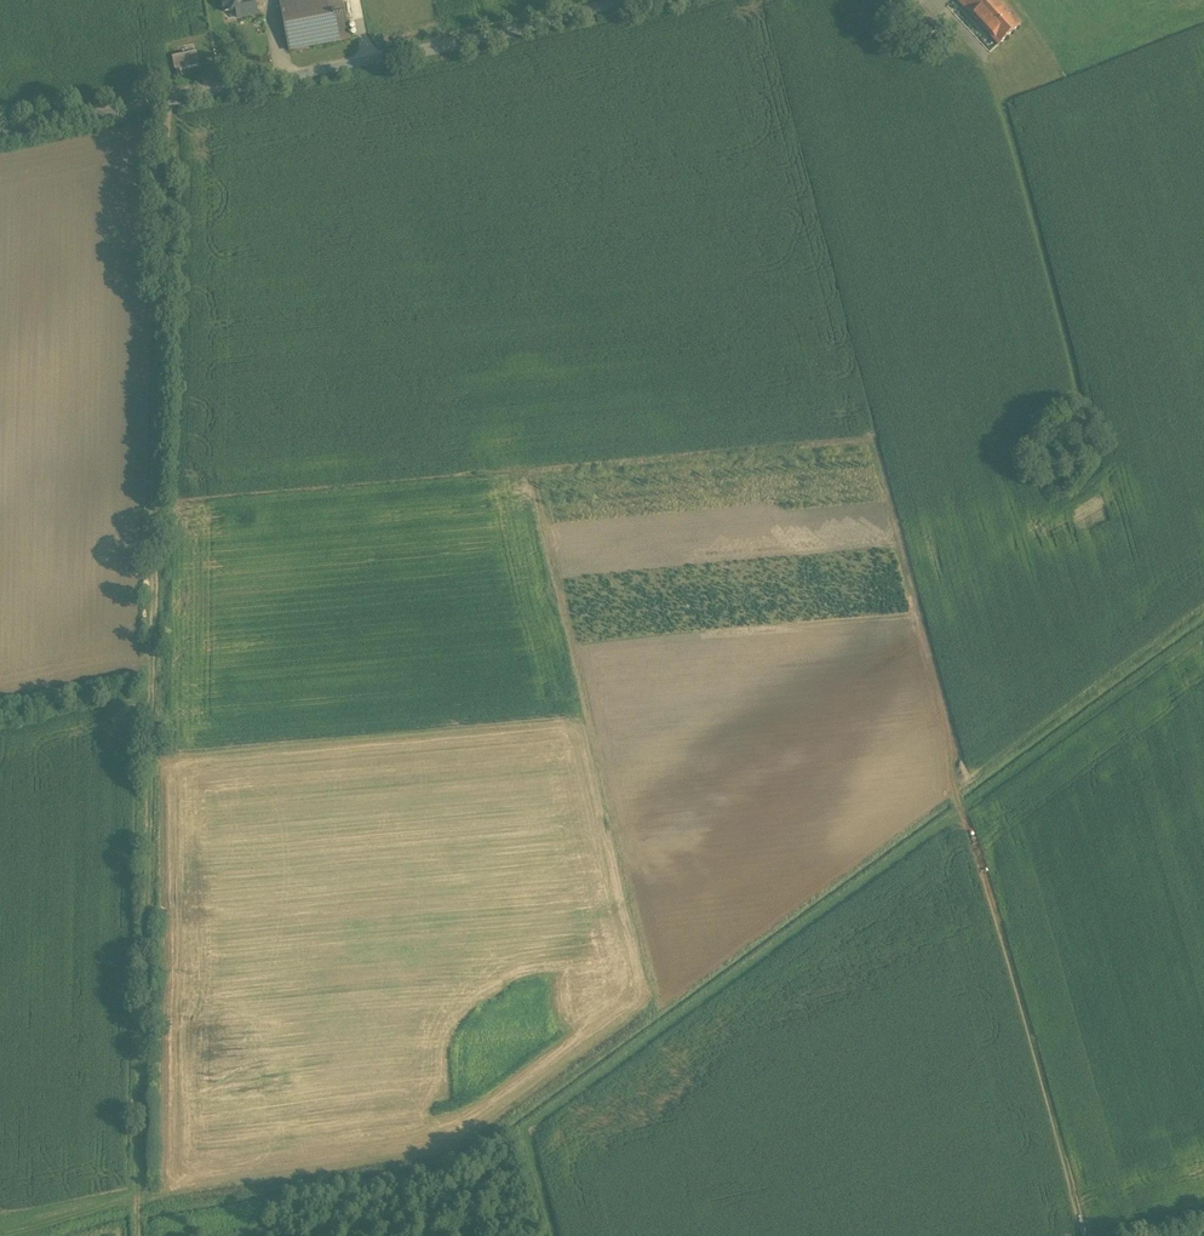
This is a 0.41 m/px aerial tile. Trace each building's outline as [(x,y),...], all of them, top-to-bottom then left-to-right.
[(224,13),(236,10),(238,19),(256,15),(253,0),(222,0),(224,13)] [(279,1),(289,51),(350,39),(342,0),(286,0),(279,1)] [(897,11),(908,0),(887,0),(897,11)] [(997,0),(957,0),(998,45),(1020,25),(997,0)] [(175,69),(201,66),(200,53),(174,56),(175,69)]
